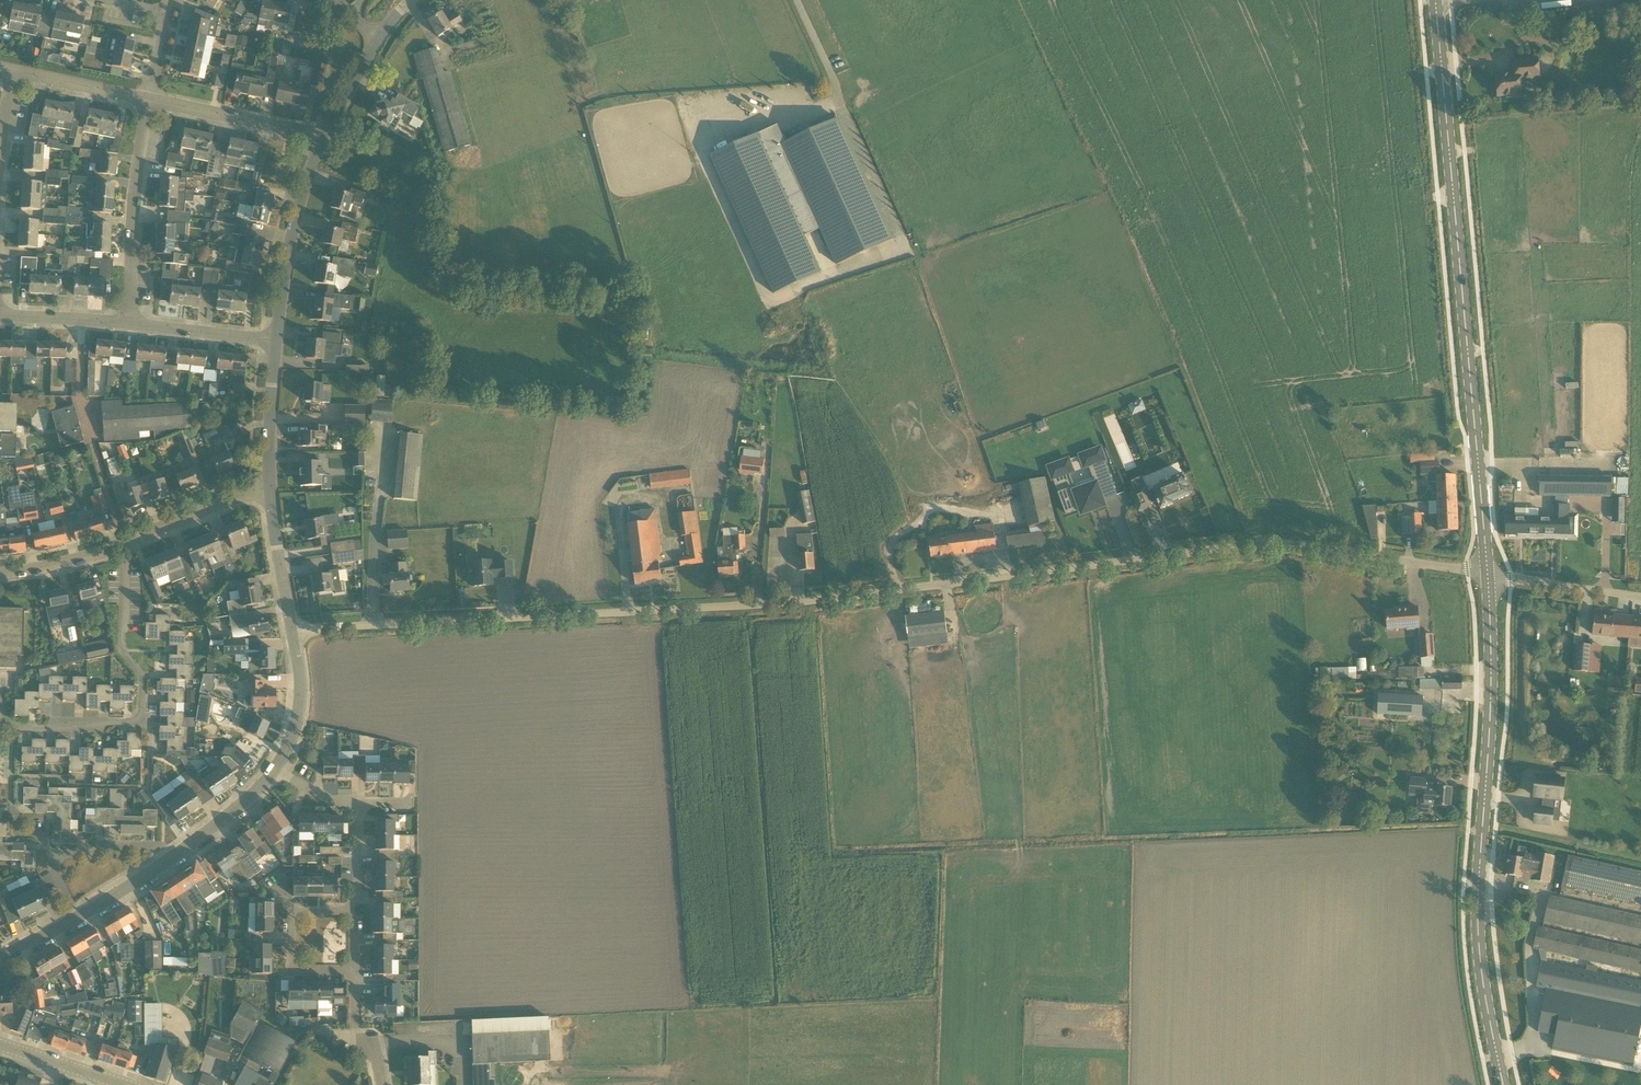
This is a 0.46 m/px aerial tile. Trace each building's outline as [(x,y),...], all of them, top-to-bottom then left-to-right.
[(198,0),(213,9),(219,0),(198,0)] [(237,8),(246,13),(249,7),(241,2),(237,8)] [(263,2),(260,15),(258,25),(265,27),(265,30),(271,31),(272,29),(271,29),(273,23),(276,5),(263,2)] [(8,30),(22,33),(27,7),(13,4),(12,10),(5,9),(2,23),(10,24),(8,30)] [(27,7),(22,33),(43,37),(47,18),(40,16),(42,10),(35,8),(36,6),(28,4),(27,7)] [(286,31),(294,32),(303,34),(307,18),(306,18),(297,16),(290,15),(291,8),(289,8),(276,5),(273,23),(287,26),(286,31)] [(237,8),(234,13),(243,18),(246,13),(237,8)] [(249,10),(240,23),(247,27),(249,23),(255,14),(249,10)] [(65,40),(66,33),(70,16),(56,13),(55,19),(47,18),(43,37),(51,39),(51,38),(65,40)] [(428,21),(438,37),(452,28),(451,27),(461,21),(456,14),(446,20),(441,13),(428,21)] [(192,19),(189,33),(206,36),(206,37),(215,38),(219,19),(206,14),(204,22),(192,19)] [(78,43),(87,45),(88,40),(90,27),(83,25),(85,19),(70,16),(66,33),(65,40),(78,43)] [(108,28),(106,38),(109,38),(106,51),(109,51),(115,52),(115,53),(132,56),(135,42),(126,41),(128,32),(108,28)] [(206,36),(189,33),(186,47),(204,50),(206,37),(206,36)] [(239,36),(237,46),(246,48),(248,38),(239,36)] [(86,47),(90,48),(96,49),(98,43),(91,42),(91,41),(88,40),(87,45),(86,47)] [(236,43),(226,40),(225,46),(235,49),(236,43)] [(95,55),(96,49),(90,48),(86,47),(85,53),(88,54),(95,55)] [(186,47),(184,61),(201,64),(204,50),(186,47)] [(423,80),(427,98),(443,153),(471,146),(450,70),(443,72),(436,48),(413,55),(420,80),(423,80)] [(31,50),(29,58),(38,60),(40,52),(31,50)] [(115,52),(109,51),(106,65),(112,67),(110,75),(121,77),(123,69),(129,71),(132,56),(115,53),(115,52)] [(41,52),(39,59),(47,61),(48,56),(45,53),(41,52)] [(251,78),(248,96),(262,99),(263,92),(271,94),(274,78),(278,62),(279,55),(271,54),(268,73),(253,70),(252,78),(251,78)] [(1539,79),(1537,58),(1513,61),(1514,72),(1506,72),(1506,75),(1496,76),(1497,97),(1512,96),(1513,98),(1522,97),(1520,81),(1539,79)] [(198,78),(201,64),(184,61),(181,74),(198,78)] [(302,89),(294,87),(290,104),(306,108),(309,90),(308,90),(310,86),(317,87),(322,64),(309,61),(308,68),(313,69),(310,82),(304,80),(302,89)] [(220,68),(227,70),(229,63),(221,62),(220,68)] [(276,101),(290,104),(294,87),(286,85),(288,77),(282,76),(285,63),(278,62),(274,78),(281,80),(280,84),(279,84),(276,101)] [(232,65),(229,78),(227,89),(234,90),(233,93),(248,96),(251,78),(244,77),(246,68),(232,65)] [(217,73),(216,76),(214,87),(222,89),(225,75),(226,76),(227,70),(220,68),(219,74),(217,73)] [(377,118),(378,116),(383,119),(381,122),(394,130),(399,121),(399,119),(396,117),(400,111),(411,117),(412,116),(417,107),(418,105),(398,93),(394,100),(391,98),(388,103),(379,98),(376,104),(379,106),(377,110),(375,109),(372,115),(377,118)] [(33,115),(28,137),(36,139),(39,126),(54,129),(55,127),(54,127),(59,104),(46,102),(43,117),(33,115)] [(54,127),(55,127),(71,131),(69,138),(75,139),(77,127),(80,115),(73,113),(74,107),(59,104),(54,127)] [(417,107),(412,116),(421,121),(423,119),(421,109),(417,107)] [(77,127),(75,139),(73,147),(80,148),(83,132),(98,135),(103,114),(89,111),(86,127),(84,126),(83,129),(77,127)] [(103,114),(98,135),(114,139),(113,147),(111,146),(109,153),(118,154),(121,137),(116,135),(116,133),(114,132),(117,117),(103,114)] [(893,239),(838,119),(786,143),(779,127),(759,136),(758,134),(711,155),(774,293),(821,272),(804,235),(820,228),(837,264),(893,239)] [(185,131),(181,148),(194,151),(198,133),(185,131)] [(213,177),(214,173),(213,173),(217,158),(208,156),(212,136),(198,133),(194,151),(195,151),(193,159),(208,163),(206,175),(213,177)] [(224,165),(238,168),(244,143),(230,140),(226,160),(217,158),(213,173),(214,173),(222,175),(224,165)] [(47,148),(64,151),(65,145),(59,145),(59,143),(48,141),(47,148)] [(258,146),(244,143),(238,168),(245,169),(246,164),(254,166),(258,146)] [(42,159),(43,145),(25,144),(24,158),(42,159)] [(94,173),(99,174),(115,176),(117,160),(102,158),(102,152),(80,149),(79,157),(90,158),(89,163),(95,164),(94,173)] [(176,163),(181,164),(182,165),(184,157),(168,153),(167,161),(176,163)] [(42,159),(24,158),(23,171),(41,172),(42,159)] [(176,163),(167,161),(165,167),(175,169),(176,163)] [(263,168),(256,166),(252,184),(259,186),(263,168)] [(61,179),(68,179),(68,172),(46,171),(45,178),(61,179)] [(97,189),(96,198),(113,200),(114,186),(98,184),(99,179),(72,176),(71,185),(84,186),(84,188),(97,189)] [(61,179),(45,178),(45,184),(45,186),(48,186),(60,187),(61,179)] [(160,193),(177,194),(179,180),(161,179),(160,193)] [(249,193),(250,185),(220,179),(218,187),(249,193)] [(22,196),(40,197),(41,184),(41,183),(23,182),(22,196)] [(330,208),(341,211),(340,215),(354,220),(358,208),(361,208),(366,192),(349,186),(346,194),(336,191),(330,208)] [(218,189),(216,198),(224,200),(226,191),(218,189)] [(177,194),(160,193),(159,207),(175,208),(175,212),(179,212),(178,218),(190,219),(191,212),(185,212),(185,202),(193,203),(193,195),(185,194),(185,195),(177,194)] [(273,197),(256,194),(252,193),(251,199),(247,198),(246,205),(246,206),(270,211),(273,197)] [(39,210),(40,202),(40,197),(22,196),(21,209),(39,210)] [(113,200),(96,198),(95,212),(111,214),(113,200)] [(215,203),(214,207),(216,210),(220,211),(223,208),(223,205),(222,201),(218,201),(215,203)] [(82,209),(76,208),(76,205),(68,205),(68,208),(66,208),(66,216),(92,218),(93,212),(81,211),(82,209)] [(215,214),(214,222),(235,226),(246,228),(247,221),(251,221),(267,225),(270,211),(258,208),(246,206),(243,219),(236,218),(215,214)] [(66,216),(66,208),(58,207),(58,210),(46,209),(43,209),(43,210),(43,216),(66,218),(66,216)] [(42,224),(65,225),(66,218),(43,216),(42,224)] [(66,216),(66,218),(65,225),(80,226),(81,224),(87,224),(86,238),(93,239),(110,239),(111,225),(92,224),(92,218),(66,216)] [(174,223),(174,227),(166,227),(158,226),(157,240),(173,241),(183,242),(184,241),(187,242),(189,225),(190,225),(190,219),(178,218),(178,224),(174,223)] [(37,235),(38,221),(20,220),(19,234),(37,235)] [(342,223),(340,231),(325,228),(322,244),(339,247),(341,240),(355,243),(359,226),(342,223)] [(240,235),(237,249),(261,254),(264,240),(244,236),(246,228),(235,226),(233,234),(240,235)] [(36,249),(37,248),(37,235),(19,234),(18,248),(36,249)] [(216,234),(214,242),(222,244),(224,236),(216,234)] [(63,256),(68,257),(85,258),(91,258),(91,259),(95,259),(95,253),(110,253),(110,239),(93,239),(86,238),(86,248),(72,247),(72,252),(67,252),(67,249),(64,249),(63,256)] [(178,249),(173,249),(173,241),(157,240),(156,254),(164,255),(163,264),(162,265),(170,265),(169,271),(175,272),(175,265),(179,266),(187,267),(187,266),(188,257),(180,256),(180,251),(178,249)] [(41,248),(40,254),(56,255),(56,249),(56,248),(43,247),(41,247),(41,248)] [(227,261),(225,269),(236,272),(238,264),(258,268),(261,254),(237,249),(234,263),(227,261)] [(61,276),(67,277),(68,265),(68,257),(63,256),(60,256),(60,265),(62,265),(61,271),(45,270),(45,278),(44,278),(43,294),(58,295),(58,287),(61,287),(61,276)] [(29,293),(43,294),(44,278),(36,277),(36,259),(21,258),(20,284),(30,285),(29,293)] [(354,270),(355,262),(355,261),(336,258),(335,268),(317,265),(314,283),(326,285),(333,286),(335,276),(348,278),(349,269),(354,270)] [(89,265),(89,268),(99,269),(107,269),(107,267),(113,268),(113,261),(102,260),(95,259),(91,259),(90,259),(89,265)] [(376,277),(378,265),(366,263),(364,275),(376,277)] [(172,287),(170,302),(170,304),(184,306),(187,281),(177,280),(178,272),(179,266),(175,265),(175,272),(169,271),(163,270),(162,278),(173,280),(172,287)] [(202,288),(209,288),(211,273),(204,272),(202,288)] [(219,274),(211,273),(209,288),(217,289),(219,274)] [(240,288),(233,287),(230,311),(244,313),(246,295),(256,297),(258,276),(250,275),(248,293),(246,293),(246,295),(239,295),(240,288)] [(89,280),(75,279),(74,296),(88,297),(89,280)] [(89,280),(88,297),(103,298),(104,281),(89,280)] [(198,308),(200,290),(193,289),(194,282),(187,281),(184,306),(198,308)] [(216,310),(230,311),(233,287),(226,286),(225,293),(218,292),(216,310)] [(310,320),(330,322),(331,308),(354,311),(364,312),(365,299),(350,297),(350,296),(326,293),(325,301),(315,300),(314,310),(311,310),(310,320)] [(306,358),(321,360),(321,359),(324,359),(325,350),(331,351),(341,352),(341,349),(341,344),(342,334),(323,333),(323,341),(307,340),(306,358)] [(110,357),(111,343),(97,341),(96,344),(89,343),(88,358),(95,358),(96,355),(110,357)] [(800,344),(805,356),(814,352),(809,341),(800,344)] [(10,358),(11,343),(0,343),(0,358),(10,358)] [(26,343),(11,343),(10,358),(25,358),(26,343)] [(51,358),(51,344),(37,343),(36,358),(51,358)] [(126,345),(111,343),(110,357),(125,359),(126,345)] [(51,344),(51,358),(66,359),(66,344),(51,344)] [(150,362),(152,347),(137,346),(135,360),(150,362)] [(152,347),(150,362),(165,363),(167,349),(152,347)] [(177,350),(176,364),(191,366),(192,352),(177,350)] [(207,353),(192,352),(191,366),(205,368),(207,353)] [(231,371),(233,356),(218,355),(216,369),(231,371)] [(233,356),(231,371),(246,372),(247,358),(233,356)] [(346,370),(363,371),(363,370),(363,365),(364,362),(346,362),(346,370)] [(162,382),(168,383),(170,366),(163,366),(162,382)] [(177,367),(170,366),(168,383),(175,384),(177,367)] [(377,376),(375,396),(390,397),(391,386),(384,385),(385,377),(377,376)] [(216,397),(217,385),(209,384),(208,397),(216,397)] [(329,403),(331,386),(305,384),(304,401),(329,403)] [(198,390),(196,400),(206,401),(207,392),(198,390)] [(1135,415),(1149,409),(1144,399),(1130,405),(1135,415)] [(139,432),(149,431),(150,431),(153,431),(154,441),(176,433),(175,429),(183,428),(185,428),(190,428),(192,428),(192,427),(191,413),(190,403),(183,403),(181,403),(141,406),(122,408),(121,401),(101,402),(104,441),(139,439),(139,432)] [(390,423),(393,402),(385,401),(383,422),(390,423)] [(0,460),(0,457),(15,458),(16,435),(1,435),(1,432),(16,433),(17,405),(0,404),(0,460)] [(77,423),(78,422),(74,407),(51,413),(56,428),(57,428),(58,432),(57,433),(61,448),(83,442),(79,427),(78,427),(77,423)] [(345,426),(361,426),(368,426),(368,407),(345,407),(345,426)] [(1045,420),(1036,424),(1038,430),(1047,427),(1045,420)] [(326,441),(326,426),(311,426),(311,433),(299,433),(299,446),(319,447),(319,441),(326,441)] [(177,434),(184,450),(188,461),(174,467),(177,476),(176,477),(182,491),(198,484),(190,466),(198,463),(197,458),(195,455),(192,447),(190,441),(185,430),(177,434)] [(212,458),(204,461),(208,473),(216,469),(218,474),(235,467),(229,453),(228,453),(224,443),(232,440),(228,431),(205,441),(212,458)] [(419,501),(424,435),(401,434),(397,499),(419,501)] [(117,448),(120,455),(126,453),(124,446),(117,448)] [(80,448),(73,450),(74,457),(82,454),(80,448)] [(1049,467),(1053,479),(1056,486),(1067,482),(1069,488),(1058,492),(1066,514),(1078,510),(1080,509),(1082,514),(1105,506),(1103,500),(1105,500),(1117,495),(1104,460),(1100,448),(1089,452),(1079,456),(1085,470),(1089,469),(1094,481),(1075,488),(1070,475),(1069,473),(1072,471),(1068,460),(1049,467)] [(22,458),(29,456),(27,449),(20,450),(22,458)] [(110,452),(102,454),(104,461),(107,460),(108,465),(116,462),(114,458),(112,458),(110,452)] [(364,467),(364,453),(353,453),(353,468),(364,467)] [(44,465),(42,455),(34,457),(36,467),(44,465)] [(54,457),(56,465),(64,463),(62,455),(54,457)] [(739,473),(754,475),(755,471),(762,472),(764,459),(761,459),(743,457),(742,456),(739,473)] [(300,470),(299,470),(299,477),(300,477),(300,486),(322,486),(322,476),(323,476),(322,469),(322,462),(300,462),(300,470)] [(1438,482),(1439,502),(1456,501),(1455,475),(1439,476),(1439,473),(1439,462),(1435,462),(1420,463),(1421,474),(1427,473),(1427,482),(1438,482)] [(691,484),(689,469),(669,471),(671,487),(691,484)] [(661,472),(650,474),(650,475),(652,489),(663,488),(661,472)] [(1187,481),(1186,478),(1185,478),(1183,474),(1171,479),(1172,481),(1154,488),(1154,489),(1148,491),(1142,477),(1131,482),(1136,492),(1132,494),(1139,511),(1151,506),(1150,504),(1158,502),(1157,502),(1158,505),(1159,505),(1161,509),(1173,504),(1172,503),(1190,495),(1189,494),(1192,493),(1190,486),(1187,488),(1186,486),(1188,486),(1186,482),(1187,481)] [(169,496),(163,479),(153,482),(151,475),(137,480),(137,481),(139,487),(143,499),(151,496),(153,501),(169,496)] [(1046,543),(1044,528),(1044,523),(1052,521),(1041,477),(1018,483),(1019,484),(1022,497),(1030,530),(1006,533),(1008,548),(1046,543)] [(1611,478),(1568,478),(1540,477),(1539,495),(1611,496),(1611,478)] [(1358,479),(1361,497),(1369,496),(1365,478),(1358,479)] [(126,484),(113,488),(118,504),(127,502),(129,509),(145,504),(143,499),(139,487),(137,481),(126,484)] [(25,521),(21,495),(20,495),(19,487),(8,488),(9,497),(8,497),(10,511),(17,509),(19,522),(25,521)] [(797,493),(804,524),(816,522),(809,491),(797,493)] [(33,493),(21,495),(25,521),(37,520),(33,493)] [(102,494),(95,496),(100,512),(107,510),(108,509),(103,494),(102,494)] [(66,498),(66,502),(68,504),(71,504),(74,502),(74,499),(72,497),(69,496),(66,498)] [(1624,499),(1613,499),(1613,513),(1613,511),(1624,512),(1624,499)] [(1439,502),(1440,516),(1441,531),(1458,530),(1456,501),(1439,502)] [(61,502),(49,505),(52,515),(63,512),(61,502)] [(1539,526),(1539,538),(1567,538),(1567,505),(1552,505),(1552,518),(1539,518),(1539,526)] [(1376,506),(1362,506),(1364,513),(1366,519),(1377,519),(1376,506)] [(662,562),(656,520),(654,509),(625,512),(635,585),(662,582),(659,562),(662,562)] [(703,562),(695,511),(678,514),(681,536),(685,536),(687,551),(686,551),(687,556),(679,558),(680,565),(703,562)] [(65,515),(67,522),(76,520),(74,512),(65,515)] [(1405,519),(1405,522),(1405,533),(1413,532),(1418,532),(1417,529),(1417,513),(1410,514),(1410,516),(1406,516),(1405,514),(1399,514),(1399,520),(1405,519)] [(322,519),(309,521),(305,522),(307,540),(315,539),(316,547),(327,545),(326,537),(325,537),(323,526),(339,524),(337,515),(322,517),(322,519)] [(1539,526),(1539,518),(1506,517),(1506,534),(1523,534),(1523,537),(1539,538),(1539,526)] [(51,547),(66,544),(61,518),(54,520),(56,529),(47,531),(51,547)] [(87,523),(91,537),(107,531),(103,518),(87,523)] [(31,525),(36,551),(51,547),(47,531),(45,522),(31,525)] [(91,537),(87,523),(72,528),(76,541),(91,537)] [(225,529),(234,550),(235,549),(256,541),(253,533),(247,535),(242,523),(225,529)] [(10,554),(25,552),(22,526),(20,527),(19,524),(6,525),(7,529),(6,529),(10,554)] [(948,538),(929,541),(931,558),(997,550),(993,525),(976,527),(976,532),(948,536),(948,538)] [(785,528),(770,530),(770,538),(785,536),(785,528)] [(0,529),(0,556),(10,554),(6,529),(0,529)] [(387,532),(388,549),(407,548),(406,531),(387,532)] [(218,562),(222,561),(227,574),(236,571),(231,559),(228,552),(223,541),(218,543),(214,534),(200,540),(208,558),(215,555),(218,562)] [(796,535),(800,571),(815,570),(811,534),(796,535)] [(738,574),(737,562),(736,551),(746,550),(745,535),(723,536),(724,547),(718,548),(719,564),(718,564),(719,577),(728,577),(728,575),(738,574)] [(208,558),(200,540),(185,545),(191,559),(185,561),(193,580),(200,578),(197,571),(203,568),(200,561),(208,558)] [(332,555),(355,551),(353,541),(330,544),(332,555)] [(234,550),(228,552),(231,559),(236,559),(239,559),(235,549),(234,550)] [(185,561),(180,564),(174,550),(160,556),(168,575),(169,577),(171,582),(171,583),(185,577),(188,583),(193,580),(185,561)] [(356,562),(356,560),(355,551),(332,555),(333,565),(356,562)] [(148,567),(154,581),(168,575),(160,556),(146,562),(148,567)] [(469,577),(472,577),(472,587),(492,585),(491,577),(497,577),(497,578),(512,577),(511,562),(496,563),(496,564),(490,565),(490,561),(468,563),(469,577)] [(390,574),(382,574),(383,585),(390,585),(391,592),(408,591),(407,575),(406,563),(389,565),(390,574)] [(345,593),(343,582),(340,582),(338,571),(338,570),(329,571),(329,575),(312,577),(315,594),(335,591),(335,594),(345,593)] [(245,606),(249,606),(260,604),(259,597),(261,596),(258,579),(237,583),(240,600),(226,602),(229,616),(246,613),(245,606)] [(82,600),(84,610),(84,611),(92,609),(89,598),(97,596),(93,582),(77,587),(81,601),(82,600)] [(151,585),(150,585),(150,588),(155,599),(160,597),(162,596),(158,587),(156,583),(155,583),(151,585)] [(54,621),(62,619),(63,626),(78,623),(76,612),(70,613),(68,604),(65,590),(48,593),(54,621)] [(1386,612),(1387,629),(1419,627),(1417,607),(1395,609),(1395,611),(1386,612)] [(15,669),(16,655),(21,655),(22,611),(0,611),(0,668),(15,669)] [(905,616),(908,641),(947,636),(945,612),(905,616)] [(246,613),(229,616),(231,631),(248,628),(250,636),(269,633),(266,616),(248,620),(246,613)] [(157,623),(146,623),(145,639),(158,640),(158,632),(169,632),(170,632),(170,615),(169,615),(169,616),(167,616),(167,615),(157,615),(157,623)] [(1629,637),(1630,617),(1613,615),(1613,618),(1594,616),(1593,635),(1629,637)] [(1629,637),(1640,638),(1640,618),(1630,617),(1629,637)] [(177,644),(177,655),(193,656),(193,644),(185,644),(185,632),(172,632),(170,632),(169,632),(169,644),(177,644)] [(1432,635),(1419,636),(1421,658),(1434,657),(1432,635)] [(246,655),(245,640),(223,640),(224,655),(246,655)] [(1572,671),(1590,672),(1592,645),(1575,644),(1572,671)] [(86,650),(88,659),(108,654),(106,646),(86,650)] [(274,650),(260,650),(260,651),(248,651),(248,669),(275,669),(275,665),(275,660),(274,650)] [(68,655),(58,657),(59,665),(69,663),(68,655)] [(192,666),(185,666),(185,657),(193,657),(193,656),(177,655),(169,655),(168,668),(177,668),(177,670),(176,679),(184,680),(185,680),(192,680),(192,677),(193,677),(193,668),(192,668),(192,666)] [(1628,666),(1627,677),(1634,678),(1636,667),(1628,666)] [(1321,679),(1359,678),(1358,667),(1321,668),(1321,679)] [(1399,667),(1399,677),(1422,678),(1423,668),(1399,667)] [(211,682),(213,682),(215,675),(203,674),(202,680),(201,685),(199,692),(210,696),(211,692),(209,691),(211,682)] [(51,693),(62,694),(63,685),(64,685),(64,677),(51,677),(51,685),(39,684),(39,692),(38,701),(39,701),(51,701),(51,693)] [(75,694),(86,694),(86,693),(87,693),(87,678),(75,677),(74,685),(64,685),(63,685),(62,694),(62,701),(75,702),(75,694)] [(184,703),(184,689),(176,689),(176,679),(160,679),(160,682),(157,682),(157,691),(160,691),(168,692),(168,693),(168,703),(176,703),(184,704),(184,703)] [(1462,679),(1442,679),(1442,690),(1462,689),(1462,679)] [(275,690),(263,690),(263,682),(247,683),(247,696),(253,696),(254,708),(275,707),(275,705),(276,705),(276,699),(275,698),(275,690)] [(99,702),(110,702),(110,693),(111,693),(111,686),(98,686),(98,693),(87,693),(86,693),(86,694),(86,710),(98,710),(99,702)] [(122,694),(111,693),(110,693),(110,702),(110,710),(122,710),(122,703),(134,703),(134,686),(122,686),(122,694)] [(39,709),(39,701),(38,701),(39,692),(27,692),(26,700),(15,700),(14,716),(27,716),(27,709),(39,709)] [(1379,694),(1378,714),(1421,716),(1422,696),(1379,694)] [(199,696),(195,722),(203,723),(208,698),(199,696)] [(176,703),(168,703),(160,703),(159,715),(168,715),(167,727),(175,727),(183,727),(183,713),(184,704),(176,703)] [(269,724),(246,714),(243,720),(252,724),(248,733),(263,739),(269,724)] [(175,737),(175,727),(167,727),(159,726),(159,739),(167,739),(167,741),(167,756),(178,756),(181,761),(183,765),(186,763),(186,756),(186,751),(183,751),(183,737),(175,737)] [(117,741),(117,749),(117,758),(129,758),(140,758),(140,750),(141,750),(141,734),(129,734),(129,742),(117,741)] [(359,744),(359,735),(351,734),(351,739),(355,744),(359,744)] [(46,748),(46,740),(34,740),(33,747),(22,747),(21,764),(35,764),(35,756),(45,756),(45,764),(49,764),(49,748),(46,748)] [(49,748),(49,764),(58,764),(58,756),(60,756),(69,756),(70,756),(70,740),(57,740),(57,748),(56,748),(49,748)] [(323,758),(323,740),(316,740),(316,769),(323,769),(323,776),(337,776),(338,761),(338,758),(323,758)] [(81,756),(70,756),(69,756),(69,773),(82,773),(82,765),(93,765),(93,757),(94,749),(81,748),(81,756)] [(117,766),(117,758),(117,749),(105,749),(105,757),(93,757),(93,765),(93,773),(106,773),(106,766),(117,766)] [(338,761),(337,776),(337,778),(352,778),(352,775),(359,775),(359,755),(352,755),(352,761),(338,761)] [(365,755),(359,755),(359,775),(365,775),(365,782),(379,782),(379,765),(365,765),(365,755)] [(225,766),(215,773),(214,774),(225,790),(237,782),(231,772),(239,767),(229,758),(224,758),(221,760),(225,766)] [(409,767),(394,767),(394,782),(394,784),(409,784),(409,775),(415,775),(415,761),(409,761),(409,767)] [(379,782),(394,782),(394,767),(394,765),(379,765),(379,782)] [(211,767),(198,775),(195,770),(189,773),(202,792),(207,788),(214,798),(225,790),(214,774),(215,773),(211,767)] [(123,772),(118,778),(124,784),(130,778),(123,772)] [(186,783),(174,791),(190,814),(202,806),(195,796),(202,792),(189,773),(183,778),(186,783)] [(1555,821),(1555,820),(1548,820),(1549,800),(1554,800),(1555,781),(1558,781),(1555,780),(1555,776),(1542,775),(1542,779),(1531,779),(1529,798),(1539,799),(1538,810),(1534,810),(1533,825),(1547,826),(1548,821),(1555,821)] [(1435,805),(1435,806),(1450,807),(1452,788),(1437,787),(1437,788),(1427,788),(1427,779),(1409,778),(1408,796),(1425,797),(1424,804),(1423,804),(1423,812),(1434,813),(1434,805),(1435,805)] [(35,813),(47,813),(47,796),(36,796),(36,788),(23,788),(23,805),(35,806),(35,813)] [(86,788),(86,797),(95,797),(95,788),(86,788)] [(143,790),(137,794),(141,801),(147,797),(143,790)] [(178,822),(190,814),(174,791),(156,803),(165,815),(171,811),(172,812),(178,822)] [(58,813),(58,820),(71,820),(71,803),(59,803),(59,796),(47,796),(47,813),(58,813)] [(97,826),(109,826),(109,809),(98,808),(97,816),(85,816),(85,833),(97,833),(97,826)] [(293,825),(288,825),(276,808),(262,819),(268,826),(260,831),(271,846),(282,838),(293,830),(293,825)] [(109,809),(109,826),(121,827),(120,834),(133,834),(133,817),(122,817),(122,809),(109,809)] [(157,828),(157,811),(145,810),(145,817),(133,817),(133,834),(145,835),(145,827),(157,828)] [(282,814),(286,819),(291,816),(287,811),(282,814)] [(398,821),(398,815),(385,815),(385,821),(377,821),(377,835),(392,836),(394,836),(394,821),(398,821)] [(299,847),(299,838),(299,833),(314,833),(314,816),(299,816),(299,825),(293,825),(293,830),(293,838),(293,847),(298,847),(299,847)] [(314,833),(328,833),(328,817),(328,816),(314,816),(314,833)] [(343,835),(343,824),(343,817),(328,817),(328,833),(328,835),(343,835)] [(71,832),(71,820),(58,820),(54,820),(53,832),(60,832),(60,844),(77,845),(78,832),(71,832)] [(242,858),(254,876),(262,870),(255,861),(260,857),(261,858),(271,852),(264,842),(261,844),(251,830),(238,840),(248,854),(242,858)] [(379,856),(398,856),(398,850),(393,850),(392,836),(377,835),(375,835),(375,850),(379,850),(379,856)] [(1,837),(0,837),(0,860),(12,861),(12,843),(0,843),(1,837)] [(24,844),(12,843),(12,861),(23,861),(23,868),(35,869),(36,851),(24,851),(24,844)] [(236,863),(232,857),(226,848),(212,858),(227,880),(233,876),(240,871),(247,881),(254,876),(242,858),(236,863)] [(1532,880),(1549,883),(1554,856),(1535,852),(1535,855),(1526,853),(1525,860),(1509,857),(1506,874),(1532,879),(1532,880)] [(1568,855),(1561,888),(1640,906),(1640,871),(1568,855)] [(377,877),(392,877),(394,877),(394,863),(398,863),(398,856),(379,856),(379,863),(377,863),(377,877)] [(197,863),(196,862),(185,870),(204,900),(205,900),(215,892),(217,895),(223,891),(210,871),(212,870),(204,858),(197,863)] [(204,900),(185,870),(173,877),(195,910),(207,902),(205,900),(204,900)] [(195,910),(173,877),(162,885),(172,900),(176,898),(188,915),(195,910)] [(321,879),(308,879),(308,897),(323,897),(323,895),(322,877),(321,877),(321,879)] [(322,877),(323,895),(337,895),(337,877),(322,877)] [(392,877),(377,877),(375,877),(375,892),(383,892),(383,898),(396,898),(396,892),(392,892),(392,877)] [(33,882),(21,887),(22,888),(33,914),(46,908),(41,897),(48,894),(41,879),(34,883),(33,882)] [(308,897),(308,879),(293,879),(293,897),(308,897)] [(172,900),(162,885),(151,892),(152,894),(144,899),(150,913),(160,907),(172,925),(180,920),(168,903),(172,900)] [(15,909),(20,920),(33,914),(22,888),(21,887),(8,893),(9,894),(3,897),(4,900),(8,912),(15,909)] [(1509,899),(1508,903),(1520,906),(1523,895),(1523,894),(1511,891),(1509,899)] [(1561,898),(1550,896),(1544,921),(1640,943),(1640,916),(1561,898)] [(255,903),(255,918),(273,918),(273,904),(263,904),(263,898),(250,897),(250,903),(255,903)] [(375,919),(390,919),(392,919),(392,904),(396,904),(396,898),(383,898),(383,904),(375,904),(375,919)] [(114,915),(122,929),(129,925),(132,931),(139,927),(135,921),(136,921),(128,907),(114,915)] [(122,929),(114,915),(101,923),(108,936),(109,936),(114,945),(120,942),(115,933),(122,929)] [(186,931),(193,930),(191,917),(184,918),(186,931)] [(273,933),(273,918),(255,918),(255,933),(250,933),(250,939),(263,939),(263,933),(273,933)] [(396,940),(403,940),(403,933),(391,933),(390,919),(375,919),(373,919),(373,934),(385,934),(385,940),(396,940)] [(101,941),(93,927),(80,935),(90,955),(91,955),(99,950),(104,947),(101,941)] [(1539,927),(1534,946),(1539,947),(1542,961),(1537,987),(1559,992),(1640,1008),(1640,980),(1597,971),(1597,967),(1587,965),(1586,969),(1547,961),(1545,951),(1640,973),(1640,950),(1539,927)] [(134,934),(137,938),(142,935),(142,932),(141,930),(134,934)] [(90,955),(80,935),(66,943),(74,957),(78,963),(90,955)] [(263,939),(250,939),(249,945),(249,960),(271,960),(271,945),(263,945),(263,939)] [(390,960),(392,960),(393,946),(396,946),(396,940),(385,940),(385,946),(375,946),(375,960),(390,960)] [(161,942),(144,942),(145,969),(162,969),(161,942)] [(120,944),(121,963),(132,962),(131,944),(120,944)] [(67,961),(59,948),(45,956),(56,975),(57,975),(70,967),(67,961)] [(56,975),(45,956),(32,964),(43,983),(56,975)] [(212,960),(213,977),(225,978),(225,968),(226,959),(212,958),(212,960)] [(226,959),(225,968),(235,968),(235,959),(226,959)] [(198,974),(213,977),(212,960),(198,960),(198,974)] [(274,961),(271,961),(271,960),(249,960),(249,974),(249,975),(246,975),(246,980),(250,980),(268,982),(268,974),(271,974),(271,968),(274,968),(274,961)] [(406,975),(396,975),(390,975),(390,960),(375,960),(373,960),(373,975),(383,975),(383,981),(406,981),(406,975)] [(409,970),(418,970),(418,961),(409,961),(409,970)] [(22,962),(7,969),(10,976),(25,968),(22,962)] [(76,970),(82,983),(84,988),(84,990),(93,985),(89,979),(92,977),(84,963),(75,968),(76,970)] [(82,983),(76,970),(67,973),(73,986),(74,986),(82,983)] [(107,980),(108,985),(109,990),(105,991),(106,997),(113,996),(118,995),(115,978),(107,980)] [(282,991),(282,1004),(288,1004),(288,1001),(303,1001),(303,984),(288,984),(288,991),(282,991)] [(318,984),(303,984),(303,1001),(318,1001),(318,984)] [(332,984),(318,984),(318,1001),(318,1009),(332,1009),(332,1004),(346,1004),(346,990),(332,990),(332,984)] [(401,985),(395,986),(384,986),(384,999),(375,999),(375,1003),(373,1004),(373,1009),(375,1010),(375,1015),(387,1014),(387,1017),(396,1017),(396,1008),(401,1008),(401,985)] [(34,1003),(35,1009),(45,1008),(41,990),(32,992),(34,1003)] [(78,1003),(88,1002),(85,992),(76,994),(77,996),(78,1003)] [(1559,995),(1550,993),(1544,1024),(1553,1025),(1549,1044),(1630,1061),(1640,1012),(1640,1008),(1559,992),(1559,995)] [(12,1013),(11,995),(0,995),(0,1014),(12,1013)] [(77,1010),(101,1018),(101,1017),(105,999),(88,1002),(78,1003),(77,1010)] [(244,1069),(235,1084),(273,1084),(296,1042),(259,1022),(263,1014),(265,1012),(244,1001),(242,1004),(239,1010),(236,1016),(232,1023),(252,1033),(245,1046),(235,1064),(244,1069)] [(143,1002),(128,1002),(128,1022),(143,1022),(143,1002)] [(105,1006),(103,1015),(109,1016),(109,1019),(116,1020),(116,1017),(123,1018),(124,1010),(125,1005),(118,1004),(117,1006),(111,1005),(111,1006),(111,1007),(105,1006)] [(143,1005),(144,1036),(144,1046),(148,1046),(145,1057),(150,1058),(145,1077),(166,1083),(176,1048),(176,1039),(162,1037),(161,1004),(143,1005)] [(26,1037),(39,1042),(42,1031),(43,1028),(46,1018),(56,1021),(58,1014),(62,1016),(60,1008),(62,1007),(63,1005),(59,1006),(58,1006),(45,1008),(35,1009),(29,1027),(26,1037)] [(62,1017),(76,1014),(74,1005),(62,1007),(60,1008),(62,1016),(62,1017)] [(20,1008),(11,1030),(23,1035),(32,1013),(20,1008)] [(283,1027),(287,1021),(280,1016),(276,1022),(283,1027)] [(81,1021),(75,1020),(73,1027),(79,1029),(81,1021)] [(55,1031),(50,1030),(47,1041),(52,1042),(51,1045),(65,1050),(69,1035),(70,1036),(72,1031),(57,1026),(56,1031),(55,1031)] [(474,1084),(495,1084),(494,1063),(550,1061),(548,1030),(472,1033),(474,1084)] [(69,1035),(65,1050),(81,1055),(82,1052),(86,1053),(90,1043),(85,1041),(86,1041),(70,1036),(69,1035)] [(199,1084),(215,1084),(216,1081),(208,1078),(215,1057),(227,1062),(232,1048),(208,1040),(204,1054),(206,1055),(199,1075),(202,1076),(199,1084)] [(98,1060),(113,1065),(118,1051),(117,1050),(102,1046),(97,1045),(94,1056),(98,1057),(98,1060)] [(119,1045),(117,1050),(118,1051),(113,1065),(128,1070),(129,1067),(133,1068),(137,1058),(132,1056),(132,1055),(131,1055),(133,1049),(119,1045)] [(435,1066),(436,1066),(435,1052),(421,1052),(421,1058),(419,1058),(410,1058),(411,1084),(436,1084),(435,1066)] [(42,1079),(20,1072),(16,1084),(40,1084),(42,1079)]
